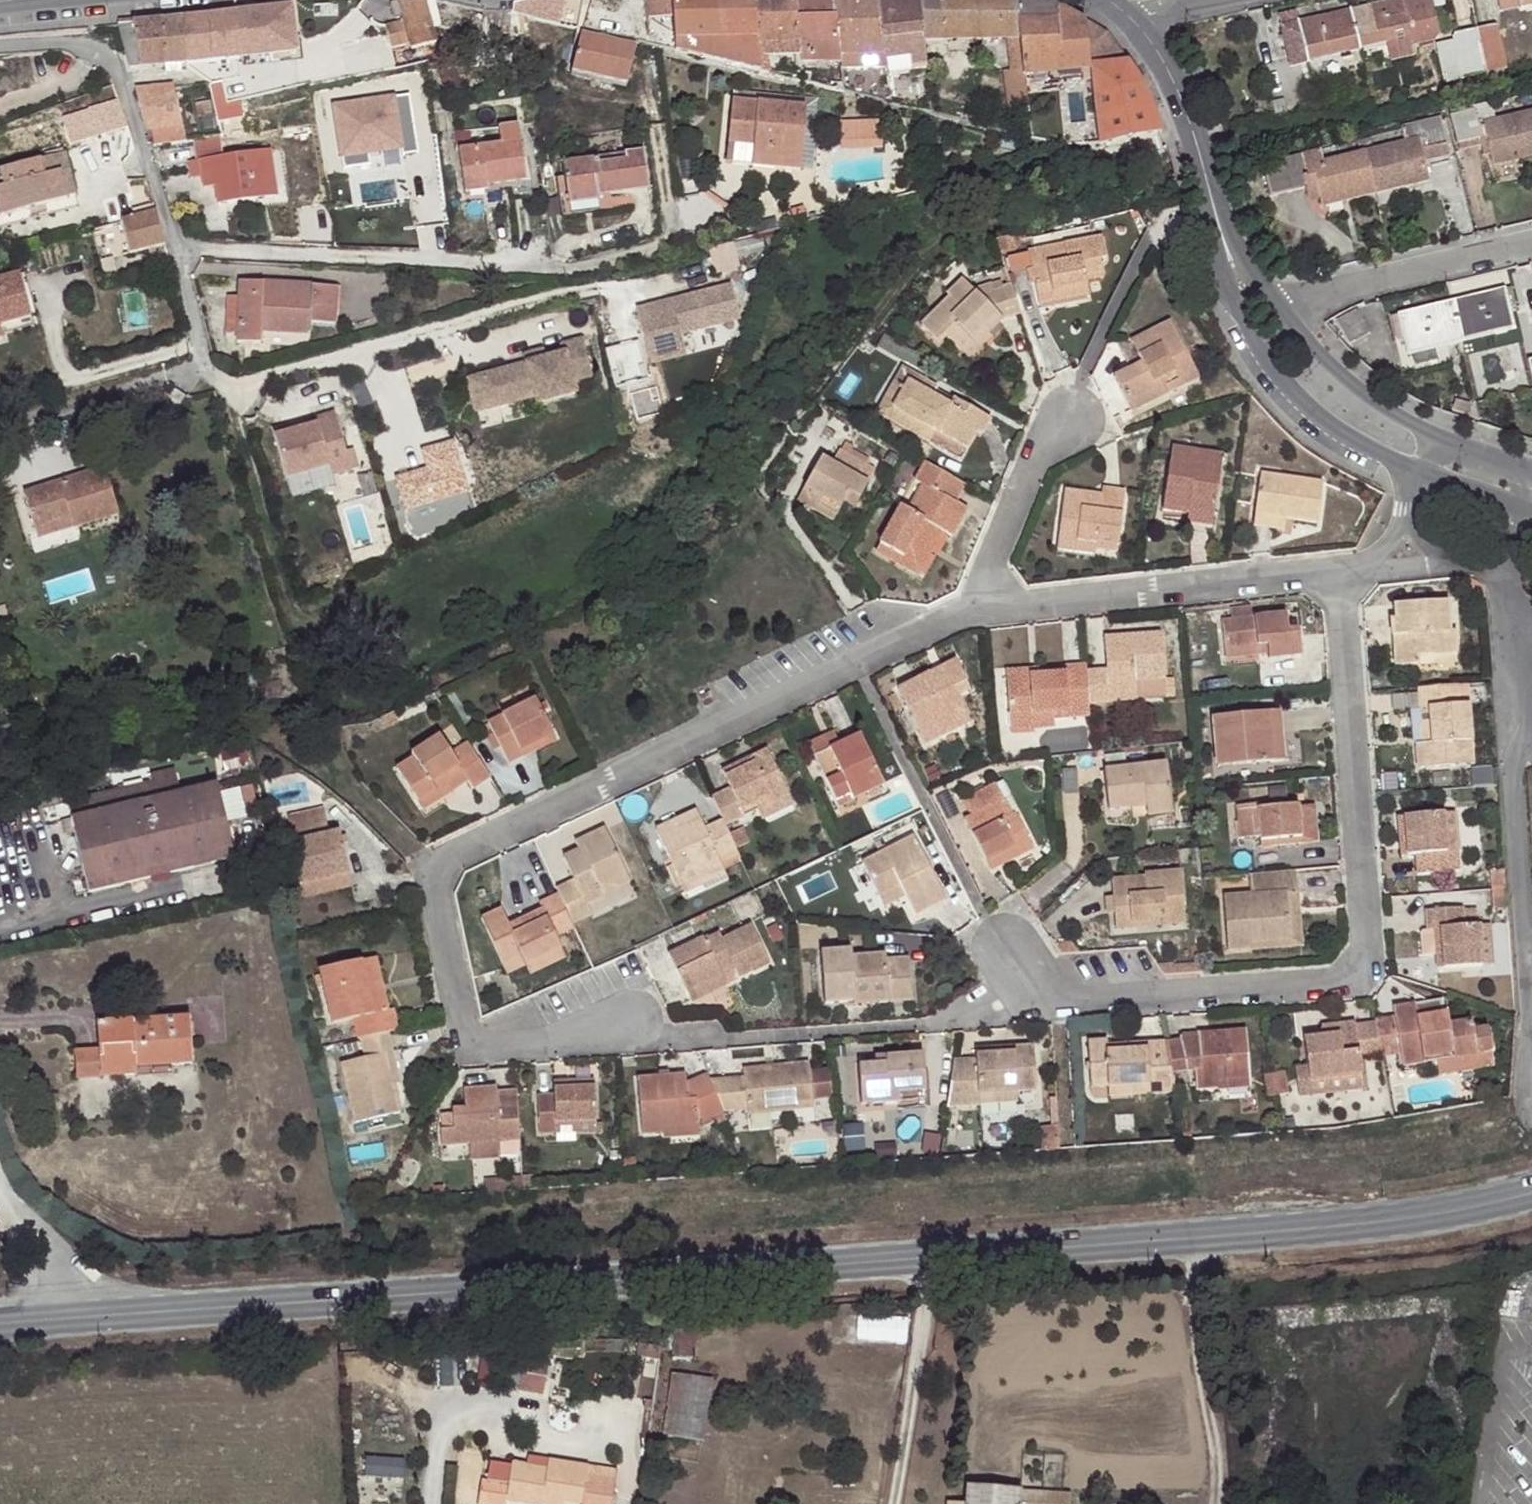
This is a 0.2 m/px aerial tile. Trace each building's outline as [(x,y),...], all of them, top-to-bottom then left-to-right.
[(423,0),(400,0),(400,3),(392,5),(397,22),(405,19),(414,49),(436,43),(425,5),(423,0)] [(513,11),(527,15),(560,23),(564,0),(532,0),(513,4),(513,11)] [(647,19),(674,17),(673,0),(647,0),(647,19)] [(674,17),(676,51),(719,62),(715,0),(673,0),(674,17)] [(719,62),(763,72),(758,43),(753,0),(715,0),(719,62)] [(758,43),(799,43),(793,0),(753,0),(758,43)] [(799,43),(837,42),(832,0),(793,0),(799,43)] [(837,42),(882,42),(877,0),(832,0),(837,42)] [(882,42),(924,41),(918,0),(877,0),(882,42)] [(924,41),(1007,39),(1011,71),(1006,72),(1010,108),(1029,106),(1025,76),(1020,39),(1014,0),(918,0),(924,41)] [(1025,76),(1091,68),(1086,21),(1071,12),(1057,5),(1049,3),(1040,0),(1014,0),(1020,39),(1025,76)] [(1414,38),(1407,7),(1424,3),(1423,0),(1390,0),(1351,9),(1360,50),(1379,46),(1403,41),(1414,38)] [(1531,9),(1531,0),(1498,0),(1502,16),(1531,9)] [(1424,3),(1407,7),(1414,38),(1403,41),(1406,53),(1429,49),(1433,41),(1424,3)] [(292,7),(183,18),(190,63),(295,52),(292,7)] [(1309,61),(1360,50),(1351,9),(1297,22),(1295,11),(1279,15),(1283,34),(1302,30),(1309,61)] [(528,21),(527,15),(513,11),(500,12),(499,15),(492,15),(490,37),(497,39),(511,41),(531,42),(528,21)] [(160,20),(165,66),(190,63),(183,18),(160,20)] [(135,22),(121,23),(133,69),(141,68),(165,66),(160,20),(135,22)] [(1137,77),(1127,63),(1112,48),(1086,21),(1091,68),(1100,146),(1162,131),(1160,124),(1151,102),(1144,87),(1137,77)] [(403,24),(391,27),(398,48),(409,44),(403,24)] [(391,27),(388,28),(394,49),(398,48),(391,27)] [(1289,65),(1309,61),(1302,30),(1283,34),(1289,65)] [(636,47),(580,33),(570,71),(625,87),(636,47)] [(1492,86),(1481,40),(1459,45),(1460,52),(1461,54),(1448,57),(1449,61),(1462,60),(1469,91),(1492,86)] [(1403,41),(1379,46),(1384,69),(1408,63),(1406,53),(1403,41)] [(837,42),(799,43),(802,63),(840,63),(837,42)] [(1451,96),(1469,91),(1462,60),(1449,61),(1448,57),(1461,54),(1460,52),(1442,56),(1451,96)] [(1501,52),(1486,55),(1493,82),(1507,79),(1501,52)] [(1085,85),(1084,75),(1027,78),(1028,88),(1085,85)] [(120,98),(115,83),(87,94),(96,120),(125,111),(120,98)] [(138,88),(149,129),(184,124),(175,84),(138,88)] [(229,90),(216,92),(221,116),(234,113),(237,125),(252,121),(249,109),(234,113),(229,90)] [(333,100),(341,162),(367,159),(366,147),(393,143),(394,151),(417,148),(409,90),(333,100)] [(1497,159),(1531,151),(1531,107),(1481,119),(1478,107),(1457,113),(1461,135),(1475,132),(1483,131),(1491,128),(1493,136),(1497,159)] [(739,108),(735,153),(739,153),(737,173),(758,175),(809,179),(814,115),(765,111),(739,108)] [(1281,112),(1270,115),(1272,123),(1283,119),(1281,112)] [(1372,147),(1381,186),(1434,174),(1430,155),(1428,145),(1454,139),(1449,115),(1430,120),(1410,125),(1413,138),(1372,147)] [(889,127),(847,129),(848,157),(890,155),(889,127)] [(524,128),(502,131),(504,147),(462,153),(467,195),(491,192),(491,187),(531,183),(524,128)] [(1475,132),(1461,135),(1463,143),(1493,136),(1491,128),(1483,131),(1475,132)] [(196,139),(199,155),(203,155),(204,172),(218,171),(219,184),(221,201),(278,193),(272,148),(227,154),(224,136),(196,139)] [(1428,145),(1430,155),(1457,149),(1454,139),(1428,145)] [(1324,180),(1328,199),(1381,186),(1372,147),(1319,159),(1317,150),(1271,162),(1269,162),(1277,190),(1317,182),(1313,171),(1321,169),(1324,180)] [(0,173),(0,214),(2,219),(68,200),(59,172),(69,169),(65,152),(0,173)] [(649,153),(569,166),(575,206),(655,194),(649,153)] [(193,173),(204,172),(203,155),(199,155),(191,156),(193,173)] [(59,172),(68,200),(78,196),(69,169),(59,172)] [(1313,171),(1317,182),(1324,180),(1321,169),(1313,171)] [(206,185),(219,184),(218,171),(204,172),(206,185)] [(158,211),(123,221),(131,254),(164,244),(166,244),(158,211)] [(1022,243),(998,249),(1002,262),(1025,256),(1022,243)] [(1080,253),(1083,296),(1091,294),(1089,288),(1110,284),(1107,269),(1112,269),(1106,247),(1080,253)] [(1061,312),(1058,302),(1083,296),(1080,253),(1039,261),(1043,277),(1035,279),(1043,315),(1061,312)] [(29,273),(24,274),(25,277),(21,278),(26,295),(30,294),(35,292),(29,273)] [(8,336),(5,326),(36,317),(30,294),(26,295),(21,278),(25,277),(24,274),(0,281),(0,342),(9,339),(8,336)] [(241,278),(238,296),(232,331),(231,340),(253,343),(255,332),(302,338),(304,327),(329,331),(331,320),(335,320),(339,294),(241,278)] [(1460,338),(1512,326),(1507,302),(1506,296),(1513,294),(1512,283),(1450,298),(1460,338)] [(636,310),(650,364),(673,359),(668,338),(680,334),(719,325),(717,318),(738,313),(731,285),(636,310)] [(1024,325),(1014,297),(984,306),(968,290),(954,303),(957,307),(928,334),(946,353),(953,347),(965,360),(988,341),(992,345),(1005,333),(1024,325)] [(218,330),(232,331),(238,296),(225,294),(218,330)] [(1083,307),(1093,305),(1091,294),(1083,296),(1083,307)] [(1515,301),(1513,294),(1506,296),(1507,302),(1515,301)] [(1061,312),(1083,307),(1083,296),(1058,302),(1061,312)] [(1405,351),(1460,338),(1450,298),(1389,313),(1391,323),(1398,321),(1400,329),(1405,351)] [(1355,305),(1337,317),(1349,338),(1367,327),(1355,305)] [(717,318),(719,325),(740,319),(738,313),(717,318)] [(39,327),(36,317),(5,326),(8,336),(39,327)] [(1393,330),(1400,329),(1398,321),(1391,323),(1393,330)] [(1120,384),(1133,409),(1169,392),(1174,401),(1189,394),(1185,385),(1201,378),(1178,328),(1126,355),(1136,376),(1120,384)] [(668,338),(673,359),(686,355),(680,334),(668,338)] [(529,363),(489,374),(498,406),(538,395),(540,403),(578,393),(575,380),(594,375),(585,339),(564,345),(567,353),(547,359),(529,363)] [(988,341),(965,360),(974,369),(995,349),(992,345),(988,341)] [(527,355),(529,363),(547,359),(545,350),(527,355)] [(498,406),(489,374),(470,379),(478,412),(498,406)] [(908,378),(901,392),(911,398),(918,384),(908,378)] [(1204,386),(1201,378),(1185,385),(1189,394),(1204,386)] [(901,392),(890,412),(922,431),(919,437),(932,445),(929,450),(965,471),(981,444),(986,446),(997,427),(961,408),(956,415),(938,406),(943,397),(918,384),(911,398),(901,392)] [(1138,419),(1174,401),(1169,392),(1133,409),(1138,419)] [(890,412),(883,425),(929,450),(932,445),(919,437),(922,431),(890,412)] [(291,426),(275,430),(289,478),(332,465),(335,476),(352,472),(335,413),(319,418),(320,424),(292,432),(291,426)] [(826,465),(809,495),(826,505),(823,511),(841,521),(848,509),(854,499),(865,505),(880,476),(844,456),(837,471),(826,465)] [(1228,463),(1178,456),(1169,519),(1193,523),(1193,532),(1217,536),(1228,463)] [(105,469),(27,497),(39,534),(74,522),(77,531),(120,515),(105,469)] [(881,561),(903,574),(907,567),(920,573),(939,539),(949,544),(957,548),(972,520),(961,514),(971,496),(931,474),(921,492),(930,497),(916,522),(906,517),(881,561)] [(1267,481),(1260,521),(1292,526),(1325,530),(1329,490),(1267,481)] [(809,495),(802,508),(837,528),(841,521),(823,511),(826,505),(809,495)] [(1094,502),(1096,553),(1099,554),(1099,557),(1121,560),(1130,499),(1107,496),(1107,504),(1094,502)] [(1071,498),(1063,548),(1096,553),(1094,502),(1071,498)] [(859,515),(865,505),(854,499),(848,509),(859,515)] [(1291,538),(1292,526),(1260,521),(1258,534),(1291,538)] [(925,586),(949,544),(939,539),(920,573),(907,567),(903,574),(925,586)] [(1061,559),(1097,563),(1096,553),(1063,548),(1061,559)] [(1483,593),(1472,582),(1468,592),(1476,601),(1486,601),(1483,593)] [(1403,677),(1424,675),(1423,665),(1463,661),(1462,639),(1456,639),(1452,608),(1399,614),(1400,628),(1394,628),(1397,646),(1399,646),(1404,645),(1406,658),(1400,659),(1403,677)] [(1227,628),(1229,656),(1262,653),(1261,648),(1272,647),(1272,661),(1273,669),(1307,666),(1305,639),(1294,640),(1293,623),(1227,628)] [(1104,712),(1115,711),(1114,701),(1142,698),(1140,688),(1170,687),(1166,640),(1109,645),(1112,678),(1103,679),(1104,712)] [(1230,665),(1272,661),(1272,647),(1261,648),(1262,653),(1229,656),(1230,665)] [(1465,671),(1463,661),(1423,665),(1424,675),(1465,671)] [(934,685),(903,700),(932,756),(948,748),(943,739),(973,723),(964,706),(961,701),(975,694),(962,670),(949,677),(951,683),(937,691),(934,685)] [(1040,729),(1060,728),(1060,719),(1075,717),(1076,726),(1096,724),(1095,713),(1092,679),(1091,673),(1071,674),(1072,682),(1046,683),(1046,688),(1038,689),(1038,682),(1013,685),(1016,724),(1039,721),(1040,729)] [(949,677),(934,685),(937,691),(951,683),(949,677)] [(1046,688),(1046,683),(1044,677),(1013,680),(1013,685),(1038,682),(1038,689),(1046,688)] [(1095,713),(1104,712),(1103,679),(1092,679),(1095,713)] [(1178,686),(1170,687),(1172,703),(1179,703),(1178,686)] [(704,706),(715,701),(710,690),(698,695),(704,706)] [(1464,693),(1424,696),(1425,719),(1436,719),(1440,751),(1428,752),(1421,753),(1424,779),(1460,776),(1460,767),(1478,765),(1474,713),(1465,714),(1464,693)] [(1472,693),(1464,693),(1465,714),(1474,713),(1472,693)] [(978,700),(975,694),(961,701),(964,706),(978,700)] [(1142,708),(1142,698),(1114,701),(1115,711),(1142,708)] [(514,770),(529,762),(526,755),(556,739),(540,705),(493,729),(514,770)] [(402,719),(389,725),(393,732),(405,726),(402,719)] [(1436,719),(1425,719),(1428,752),(1440,751),(1436,719)] [(1039,721),(1016,724),(1018,740),(1061,735),(1060,728),(1040,729),(1039,721)] [(1283,721),(1275,722),(1279,774),(1288,773),(1283,721)] [(1275,722),(1218,728),(1224,780),(1279,774),(1275,722)] [(978,733),(973,723),(943,739),(948,748),(978,733)] [(560,747),(556,739),(526,755),(529,762),(560,747)] [(812,752),(818,766),(844,754),(837,740),(812,752)] [(818,766),(840,811),(886,790),(864,745),(844,754),(818,766)] [(495,784),(471,750),(455,762),(442,746),(414,765),(417,770),(401,780),(423,810),(441,798),(437,793),(445,788),(456,801),(472,790),(478,798),(495,784)] [(736,798),(718,806),(729,829),(732,834),(749,826),(746,819),(759,813),(762,819),(793,804),(771,759),(755,766),(759,773),(745,780),(741,773),(727,780),(736,798)] [(1460,767),(1460,776),(1480,774),(1478,765),(1460,767)] [(755,766),(741,773),(745,780),(759,773),(755,766)] [(1117,821),(1141,817),(1155,815),(1157,827),(1180,823),(1174,774),(1113,781),(1117,821)] [(221,780),(75,813),(91,886),(238,855),(221,780)] [(441,798),(423,810),(429,820),(456,801),(445,788),(437,793),(441,798)] [(890,797),(886,790),(840,811),(844,819),(890,797)] [(1001,792),(970,809),(978,825),(969,830),(990,870),(1017,856),(1018,858),(1034,849),(1020,823),(1018,824),(1012,828),(1003,812),(1009,809),(1001,792)] [(798,814),(793,804),(762,819),(767,828),(798,814)] [(1018,824),(1009,809),(1003,812),(1012,828),(1018,824)] [(749,826),(762,819),(759,813),(746,819),(749,826)] [(294,823),(300,849),(337,841),(331,815),(294,823)] [(1143,829),(1157,827),(1155,815),(1141,817),(1143,829)] [(1264,848),(1265,853),(1281,852),(1281,858),(1305,856),(1302,818),(1263,820),(1262,816),(1242,818),(1245,850),(1264,848)] [(1311,816),(1302,818),(1305,856),(1314,855),(1311,816)] [(1461,820),(1451,821),(1454,860),(1464,859),(1461,820)] [(1404,825),(1406,850),(1414,849),(1415,865),(1422,865),(1424,883),(1466,880),(1464,859),(1454,860),(1451,821),(1404,825)] [(732,834),(729,829),(710,839),(701,822),(662,840),(687,894),(728,875),(722,866),(742,856),(736,842),(732,834)] [(751,835),(736,842),(742,856),(742,857),(758,850),(751,835)] [(582,888),(563,898),(566,903),(579,931),(598,922),(595,914),(612,905),(608,897),(636,882),(614,836),(585,851),(588,858),(571,866),(582,888)] [(300,849),(309,889),(355,879),(347,839),(337,841),(300,849)] [(865,872),(881,906),(904,896),(909,906),(918,923),(949,908),(918,847),(865,872)] [(1037,857),(1034,849),(1018,858),(1017,856),(990,870),(995,880),(1037,857)] [(1407,867),(1415,865),(1414,849),(1406,850),(1407,867)] [(742,856),(722,866),(728,875),(747,866),(742,857),(742,856)] [(358,892),(355,879),(309,889),(312,903),(358,892)] [(1507,879),(1492,881),(1493,897),(1495,897),(1508,896),(1507,879)] [(1154,886),(1119,888),(1121,907),(1124,906),(1126,917),(1122,917),(1123,938),(1139,937),(1138,931),(1168,928),(1169,935),(1191,933),(1186,880),(1154,883),(1154,886)] [(1301,881),(1255,885),(1256,906),(1229,909),(1234,961),(1258,959),(1257,951),(1296,948),(1293,905),(1303,905),(1301,881)] [(640,892),(636,882),(608,897),(612,905),(640,892)] [(886,916),(909,906),(904,896),(881,906),(886,916)] [(1508,896),(1495,897),(1496,917),(1510,916),(1508,896)] [(535,976),(570,959),(564,945),(582,936),(579,931),(566,903),(548,912),(551,918),(517,936),(509,920),(489,930),(512,976),(530,966),(535,976)] [(1257,951),(1258,959),(1307,954),(1303,905),(1293,905),(1296,948),(1257,951)] [(1441,938),(1443,964),(1450,964),(1452,979),(1489,975),(1486,934),(1471,935),(1469,918),(1469,916),(1432,919),(1433,939),(1441,938)] [(1485,917),(1469,918),(1471,935),(1486,934),(1485,917)] [(1139,937),(1139,938),(1169,935),(1168,928),(1138,931),(1139,937)] [(1498,933),(1486,934),(1489,975),(1501,974),(1498,933)] [(674,963),(692,1001),(727,985),(726,983),(740,976),(746,989),(761,982),(758,975),(774,967),(759,935),(730,948),(728,944),(712,951),(710,947),(674,963)] [(1443,964),(1441,938),(1433,939),(1430,939),(1427,942),(1429,965),(1443,964)] [(1069,941),(1052,942),(1059,953),(1077,952),(1069,941)] [(828,1014),(852,1013),(851,1000),(871,1000),(871,1014),(917,1010),(915,966),(891,967),(890,964),(856,965),(855,959),(825,961),(828,1014)] [(1445,980),(1452,979),(1450,964),(1443,964),(1445,980)] [(380,966),(368,969),(380,1022),(394,1019),(380,966)] [(530,966),(512,976),(517,986),(535,976),(530,966)] [(777,974),(774,967),(758,975),(761,982),(777,974)] [(369,1046),(395,1041),(405,1038),(399,1017),(394,1019),(380,1022),(368,969),(326,978),(339,1031),(360,1026),(365,1047),(369,1046)] [(697,1011),(746,989),(740,976),(726,983),(727,985),(692,1001),(697,1011)] [(852,1015),(871,1014),(871,1000),(851,1000),(852,1013),(852,1015)] [(1401,1024),(1408,1061),(1410,1074),(1427,1071),(1444,1069),(1443,1061),(1458,1058),(1459,1065),(1499,1058),(1495,1033),(1482,1035),(1480,1028),(1457,1032),(1454,1020),(1424,1026),(1421,1011),(1399,1015),(1401,1024)] [(100,1022),(103,1047),(105,1074),(141,1073),(141,1064),(175,1062),(196,1062),(194,1016),(100,1022)] [(1401,1024),(1380,1028),(1381,1031),(1387,1063),(1387,1065),(1408,1061),(1401,1024)] [(1328,1044),(1308,1047),(1313,1089),(1316,1089),(1368,1082),(1365,1066),(1361,1033),(1361,1030),(1340,1033),(1340,1043),(1328,1044)] [(1381,1031),(1361,1033),(1365,1066),(1387,1063),(1381,1031)] [(1327,1034),(1328,1044),(1340,1043),(1340,1033),(1327,1034)] [(1185,1045),(1185,1049),(1190,1080),(1198,1079),(1201,1098),(1224,1095),(1224,1088),(1256,1085),(1251,1037),(1204,1040),(1204,1044),(1185,1045)] [(395,1041),(369,1046),(374,1065),(348,1070),(361,1129),(406,1121),(399,1091),(393,1061),(399,1060),(395,1041)] [(79,1076),(105,1074),(103,1047),(77,1049),(79,1076)] [(1114,1086),(1114,1094),(1124,1094),(1122,1054),(1115,1055),(1114,1049),(1093,1051),(1096,1087),(1114,1086)] [(1185,1049),(1172,1050),(1178,1081),(1190,1080),(1185,1049)] [(1122,1054),(1124,1094),(1155,1092),(1155,1101),(1182,1099),(1178,1081),(1172,1050),(1122,1054)] [(983,1069),(959,1070),(952,1116),(986,1114),(986,1103),(1024,1100),(1043,1098),(1039,1055),(982,1060),(983,1069)] [(1444,1069),(1427,1071),(1430,1087),(1502,1074),(1499,1058),(1459,1065),(1458,1058),(1443,1061),(1444,1069)] [(405,1090),(399,1060),(393,1061),(399,1091),(405,1090)] [(175,1071),(175,1062),(141,1064),(141,1073),(175,1071)] [(881,1073),(864,1075),(867,1113),(933,1107),(929,1062),(880,1066),(881,1073)] [(751,1087),(717,1089),(727,1117),(751,1115),(752,1122),(778,1121),(778,1112),(818,1111),(816,1071),(751,1076),(751,1087)] [(1291,1079),(1280,1081),(1284,1104),(1296,1101),(1291,1079)] [(1280,1081),(1269,1083),(1274,1106),(1284,1104),(1280,1081)] [(1368,1082),(1316,1089),(1318,1103),(1369,1096),(1368,1082)] [(669,1132),(705,1129),(728,1120),(727,1117),(717,1089),(714,1084),(692,1093),(691,1084),(644,1087),(648,1141),(670,1139),(669,1132)] [(1257,1093),(1256,1085),(1224,1088),(1224,1095),(1257,1093)] [(1096,1095),(1114,1094),(1114,1086),(1096,1087),(1096,1095)] [(603,1129),(600,1089),(573,1091),(573,1097),(560,1098),(560,1104),(544,1105),(546,1142),(563,1141),(562,1132),(603,1129)] [(1124,1104),(1155,1101),(1155,1092),(1124,1094),(1124,1104)] [(525,1148),(523,1097),(502,1099),(502,1093),(471,1096),(472,1115),(457,1116),(459,1135),(447,1136),(449,1154),(525,1148)] [(1116,1105),(1124,1104),(1124,1094),(1114,1094),(1116,1105)] [(1025,1111),(1024,1100),(986,1103),(986,1114),(1025,1111)] [(819,1118),(818,1111),(778,1112),(778,1121),(819,1118)] [(779,1132),(778,1121),(752,1122),(753,1134),(779,1132)] [(604,1141),(603,1129),(562,1132),(563,1141),(563,1143),(604,1141)] [(669,1132),(670,1139),(706,1137),(705,1129),(669,1132)] [(543,1182),(528,1183),(529,1188),(529,1198),(544,1197),(543,1182)] [(529,1188),(516,1189),(517,1199),(529,1198),(529,1188)] [(858,1342),(910,1343),(910,1317),(858,1316),(858,1342)] [(690,1336),(673,1332),(666,1363),(684,1367),(690,1336)] [(508,1383),(540,1393),(550,1363),(517,1352),(508,1383)] [(705,1384),(665,1378),(655,1440),(696,1446),(705,1384)] [(363,1473),(404,1477),(406,1459),(364,1456),(363,1473)] [(555,1503),(556,1503),(605,1503),(609,1486),(594,1485),(596,1475),(543,1465),(541,1473),(505,1467),(501,1486),(475,1481),(471,1503),(498,1503),(498,1502),(508,1503),(537,1503),(538,1501),(555,1503)] [(611,1476),(596,1475),(594,1485),(609,1486),(611,1476)] [(1069,1495),(968,1488),(967,1502),(947,1501),(947,1503),(1068,1503),(1069,1495)]
